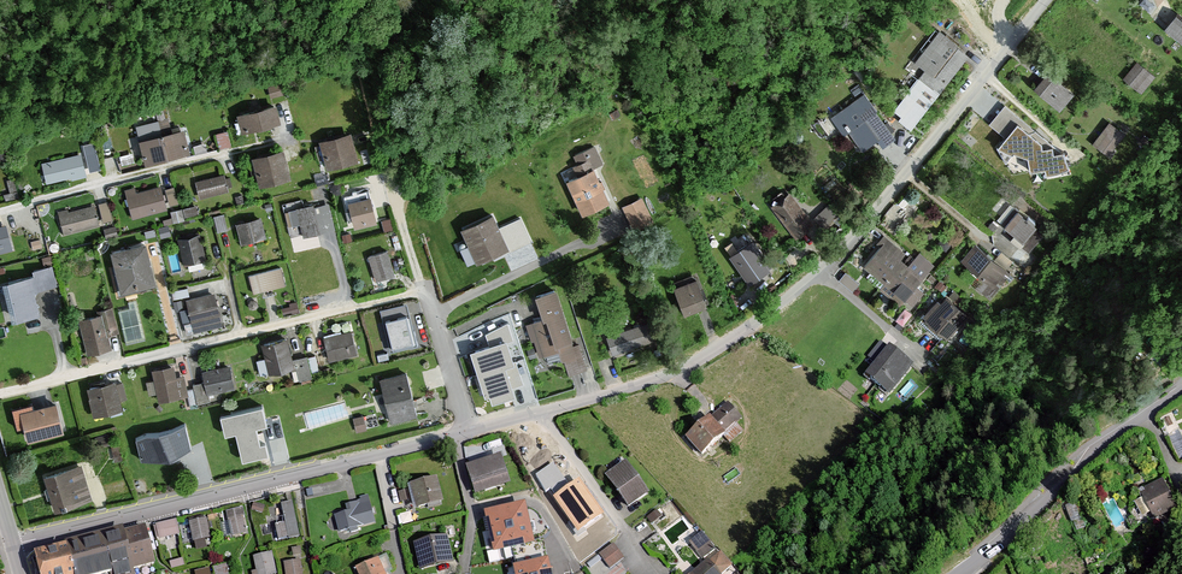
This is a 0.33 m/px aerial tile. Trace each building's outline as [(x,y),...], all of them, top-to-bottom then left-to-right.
[(1177,19),(1167,31),(1181,43),(1181,23),(1177,19)] [(894,112),(911,125),(972,49),(944,26),(915,62),(926,71),(894,112)] [(1125,80),(1141,93),(1153,78),(1137,65),(1125,80)] [(1037,91),(1060,110),(1072,96),(1049,77),(1037,91)] [(882,148),(896,138),(864,95),(833,118),(843,132),(848,129),(863,150),(877,140),(882,148)] [(1063,150),(1004,103),(988,122),(1005,135),(998,144),(1028,154),(1030,167),(1047,165),(1048,171),(1069,164),(1063,150)] [(275,104),(237,113),(242,131),(279,122),(275,104)] [(158,123),(137,129),(146,163),(188,153),(184,134),(162,139),(158,123)] [(1124,135),(1109,124),(1094,144),(1109,155),(1124,135)] [(218,130),(221,143),(231,141),(228,127),(218,130)] [(95,138),(84,141),(92,168),(102,165),(95,138)] [(329,169),(356,161),(350,138),(322,145),(329,169)] [(86,174),(80,150),(41,160),(47,183),(86,174)] [(283,156),(255,163),(261,186),(289,180),(283,156)] [(594,166),(565,178),(582,212),(611,198),(594,166)] [(192,181),(196,196),(226,188),(222,173),(192,181)] [(122,191),(128,214),(162,204),(155,181),(122,191)] [(169,201),(179,198),(174,181),(164,184),(169,201)] [(774,206),(796,235),(812,223),(789,194),(774,206)] [(368,195),(346,200),(352,223),(374,218),(368,195)] [(651,219),(640,195),(621,204),(632,227),(651,219)] [(108,196),(99,199),(105,218),(114,215),(108,196)] [(57,209),(63,232),(97,222),(91,200),(57,209)] [(334,230),(327,206),(314,210),(313,207),(305,210),(302,200),(283,206),(290,235),(303,232),(305,237),(334,230)] [(817,211),(828,224),(841,214),(829,201),(817,211)] [(1002,226),(1020,240),(1034,223),(1016,208),(1002,226)] [(462,226),(477,260),(509,245),(494,211),(462,226)] [(259,215),(236,222),(242,241),(265,235),(259,215)] [(10,248),(3,222),(0,222),(0,250),(10,248)] [(199,233),(179,238),(185,261),(205,255),(199,233)] [(864,266),(903,299),(922,277),(900,258),(905,253),(887,238),(864,266)] [(1024,263),(1032,254),(1013,238),(1005,247),(1024,263)] [(111,250),(122,291),(155,282),(144,241),(111,250)] [(961,261),(988,285),(1003,268),(977,244),(961,261)] [(750,246),(733,259),(751,284),(769,272),(750,246)] [(368,257),(376,282),(393,277),(386,252),(368,257)] [(2,282),(12,321),(38,315),(32,290),(55,284),(51,265),(34,269),(35,274),(2,282)] [(279,268),(247,276),(252,293),(283,285),(279,268)] [(696,277),(673,286),(684,312),(707,303),(696,277)] [(556,289),(537,296),(544,316),(530,321),(542,352),(557,347),(567,374),(586,367),(556,289)] [(944,294),(918,322),(939,341),(964,313),(944,294)] [(188,302),(195,332),(221,325),(213,296),(188,302)] [(407,305),(381,312),(391,348),(417,341),(407,305)] [(100,314),(77,321),(87,353),(109,347),(100,314)] [(649,321),(606,336),(612,353),(655,337),(649,321)] [(490,349),(471,355),(484,400),(489,399),(492,407),(515,400),(506,371),(514,368),(507,344),(513,342),(508,325),(485,336),(490,349)] [(351,331),(326,339),(331,357),(356,350),(351,331)] [(285,338),(263,344),(271,371),(293,365),(285,338)] [(865,379),(883,395),(909,366),(891,350),(865,379)] [(316,352),(297,353),(298,377),(318,376),(316,352)] [(174,363),(151,367),(157,401),(180,396),(174,363)] [(209,396),(233,389),(227,366),(203,373),(209,396)] [(390,419),(414,413),(404,372),(380,377),(390,419)] [(116,380),(88,387),(94,413),(122,406),(116,380)] [(21,410),(29,438),(64,429),(57,401),(21,410)] [(725,402),(685,439),(699,453),(739,416),(725,402)] [(261,406),(222,415),(226,431),(237,429),(244,457),(267,451),(265,442),(259,443),(255,424),(265,421),(261,406)] [(737,419),(726,430),(734,437),(744,426),(737,419)] [(184,426),(137,438),(142,457),(170,456),(189,445),(184,426)] [(286,433),(270,438),(278,462),(293,457),(286,433)] [(469,467),(476,491),(508,481),(500,457),(469,467)] [(625,461),(606,474),(628,507),(649,492),(625,461)] [(79,463),(44,474),(54,509),(90,499),(79,463)] [(407,484),(413,509),(439,502),(433,478),(407,484)] [(603,516),(578,479),(555,494),(580,531),(603,516)] [(1161,480),(1139,493),(1154,520),(1176,508),(1161,480)] [(334,513),(338,531),(374,522),(367,498),(347,503),(349,509),(334,513)] [(287,499),(273,503),(279,523),(271,525),(276,540),(298,534),(287,499)] [(487,511),(495,547),(532,539),(523,502),(487,511)] [(230,537),(246,534),(240,508),(224,512),(230,537)] [(195,541),(209,537),(204,518),(190,522),(195,541)] [(156,525),(159,540),(176,536),(173,521),(156,525)] [(30,557),(35,573),(113,573),(133,569),(132,564),(153,559),(144,526),(30,557)] [(701,558),(715,548),(702,531),(688,542),(701,558)] [(446,537),(414,545),(420,570),(452,563),(446,537)] [(623,557),(612,543),(598,554),(609,568),(623,557)] [(720,552),(711,561),(723,572),(731,564),(720,552)] [(254,556),(257,573),(274,573),(269,553),(254,556)] [(355,565),(359,573),(386,573),(378,555),(355,565)] [(690,573),(724,573),(723,572),(711,561),(708,557),(690,573)] [(518,573),(550,573),(546,558),(516,565),(518,573)] [(284,563),(285,573),(301,573),(300,561),(284,563)] [(196,573),(212,573),(210,564),(195,567),(196,573)]
